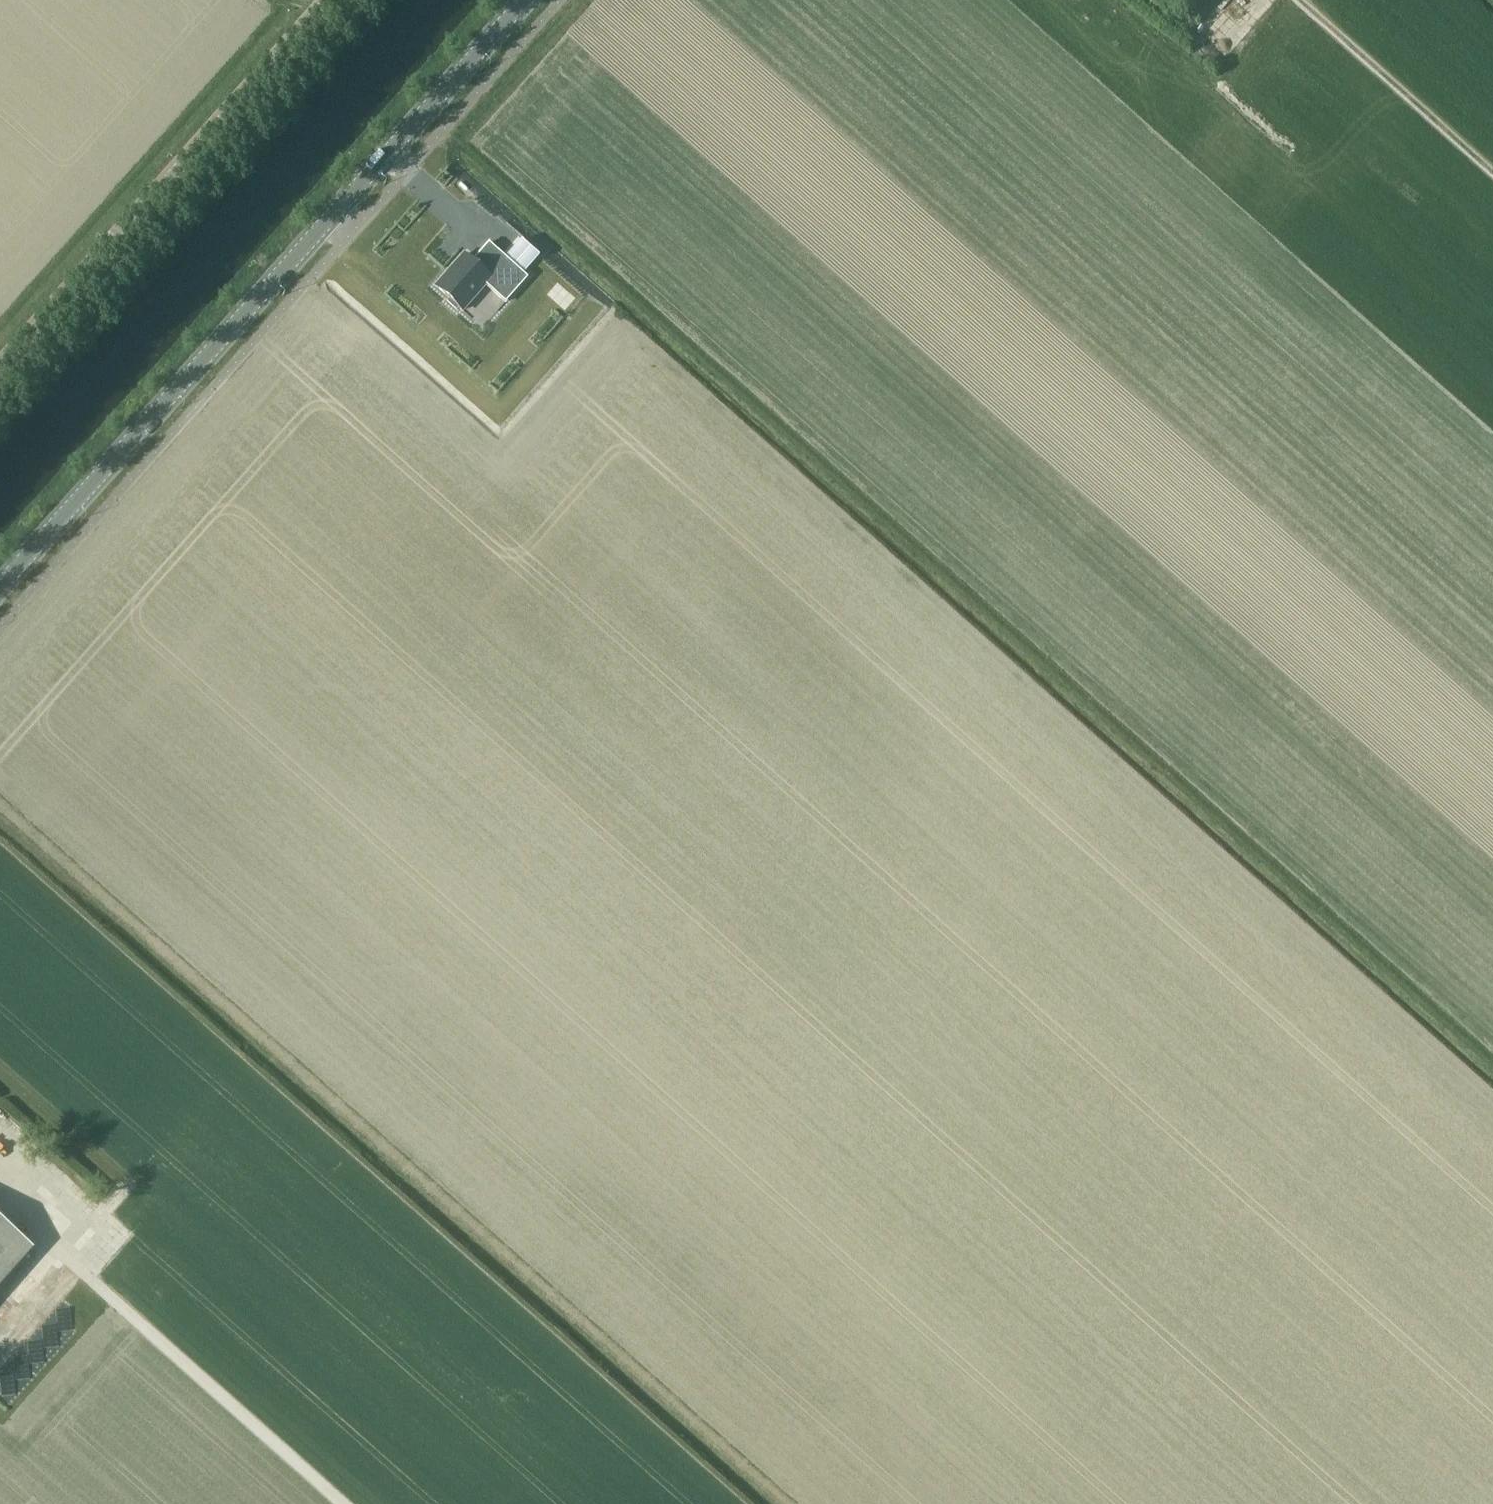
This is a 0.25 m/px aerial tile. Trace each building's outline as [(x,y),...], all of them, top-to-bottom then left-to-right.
[(463,255),(435,287),(449,300),(447,302),(456,310),(458,308),(462,311),(485,285),(505,302),(527,277),(488,243),(480,253),(471,262),(463,255)] [(28,1251),(0,1226),(0,1283),(28,1251)]
